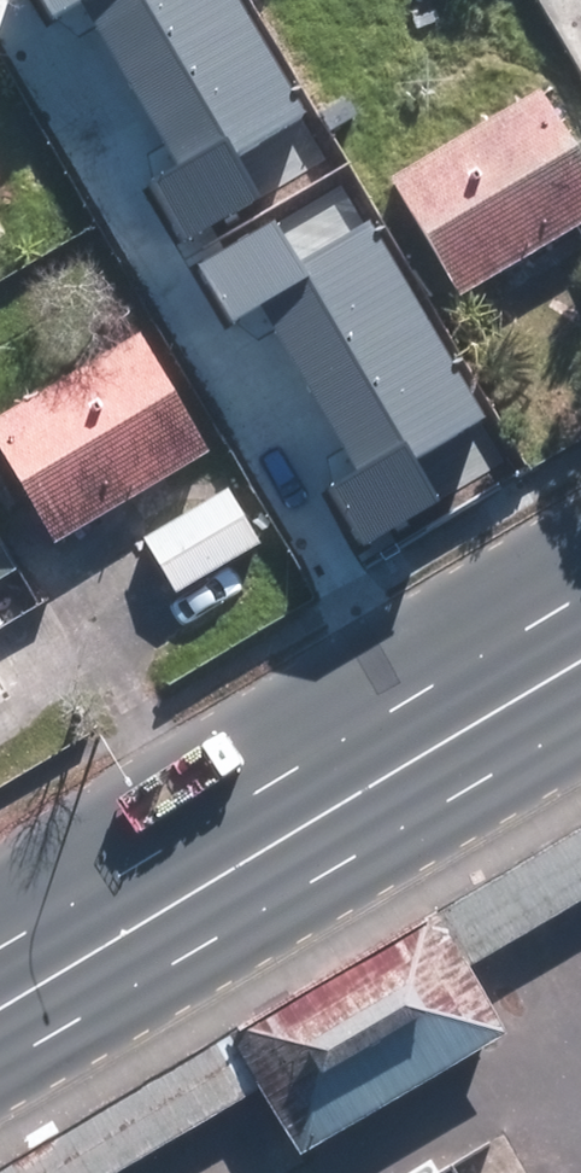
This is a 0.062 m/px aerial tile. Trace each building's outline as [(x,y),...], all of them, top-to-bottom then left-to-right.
[(0,4),(0,32),(313,584),(446,509),(414,454),(483,415),(374,222),(293,267),(228,153),(309,107),(248,0),(6,0),(0,4)] [(392,178),(462,299),(580,229),(580,163),(541,93),(392,178)] [(0,414),(0,441),(58,540),(211,448),(142,331),(0,414)] [(231,488),(145,538),(177,592),(263,542),(231,488)] [(11,687),(0,668),(0,693),(11,687)] [(0,1167),(0,1172),(117,1172),(264,1086),(270,1099),(300,1149),(504,1030),(474,977),(468,968),(580,902),(580,825),(0,1167)]
